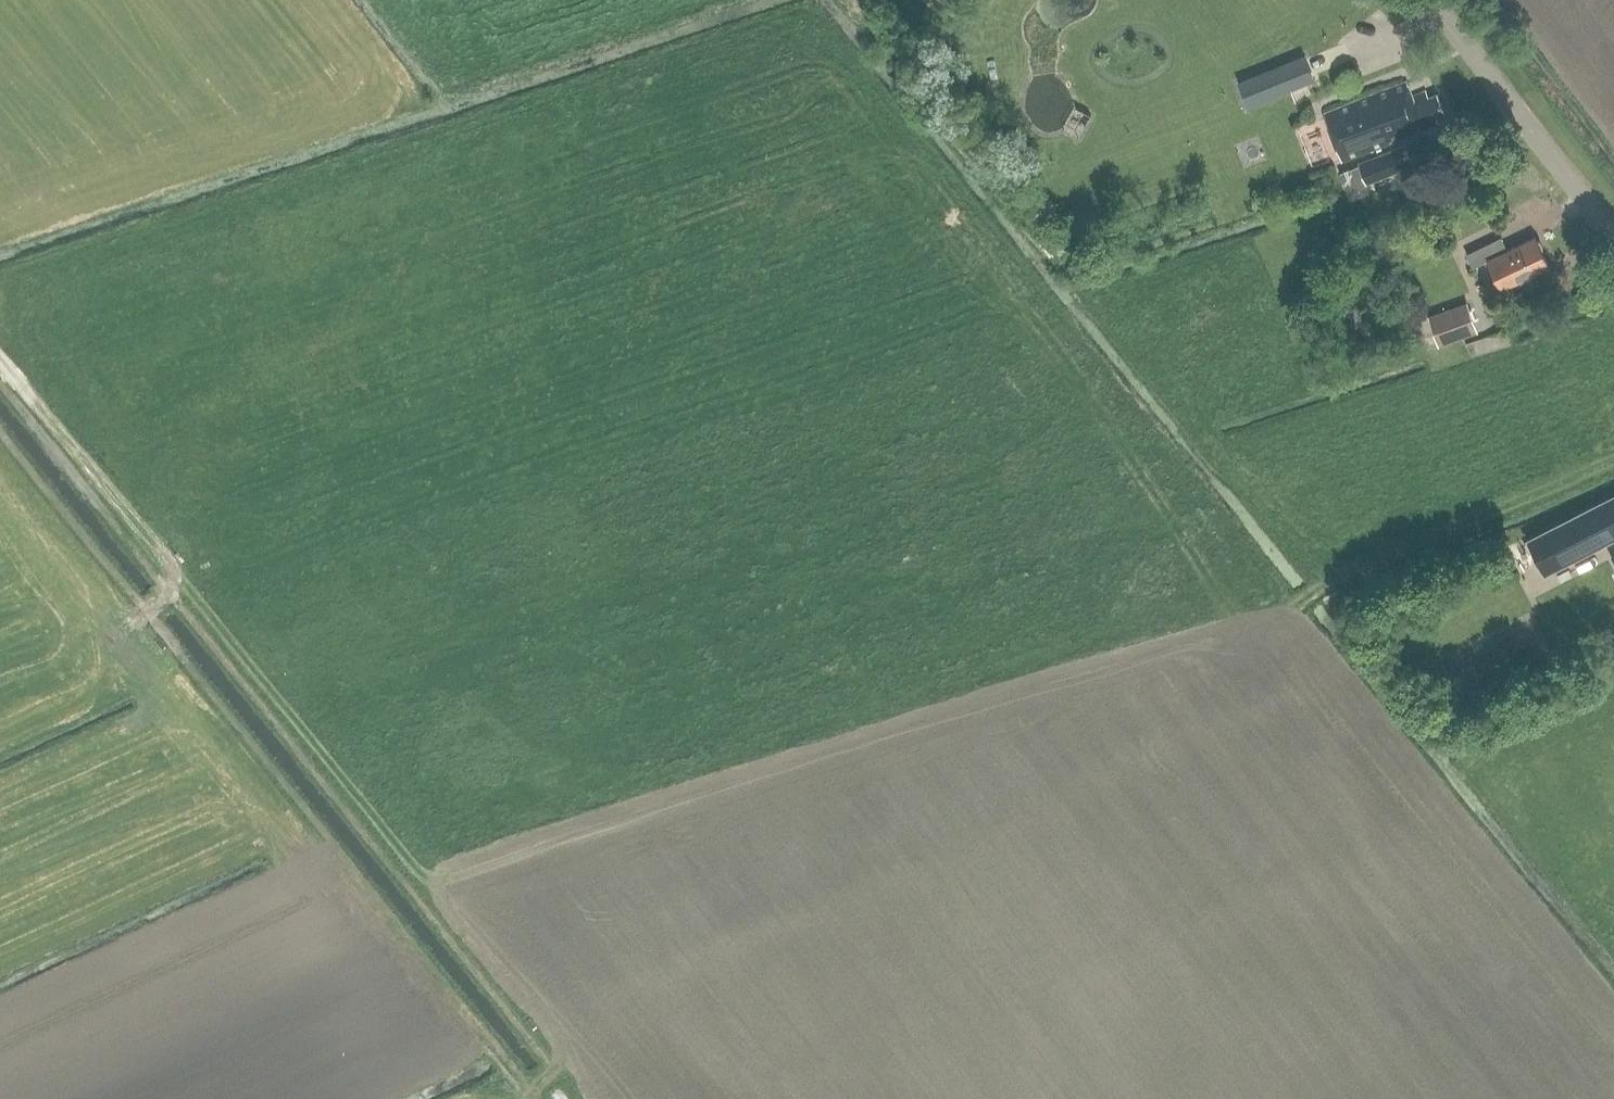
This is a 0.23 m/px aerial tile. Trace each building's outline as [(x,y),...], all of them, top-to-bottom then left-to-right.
[(1247,109),(1314,82),(1304,56),(1236,83),(1247,109)] [(1445,114),(1437,94),(1428,98),(1426,91),(1412,96),(1406,82),(1323,114),(1341,162),(1439,124),(1436,117),(1445,114)] [(1305,141),(1312,162),(1328,157),(1321,136),(1305,141)] [(1406,145),(1358,164),(1366,184),(1414,165),(1406,145)] [(1535,238),(1507,251),(1501,238),(1498,239),(1466,255),(1472,268),(1488,261),(1501,289),(1549,267),(1541,251),(1542,248),(1539,242),(1536,241),(1535,238)] [(1466,305),(1429,318),(1438,343),(1475,329),(1466,305)] [(1613,543),(1613,498),(1528,542),(1547,577),(1613,543)]
